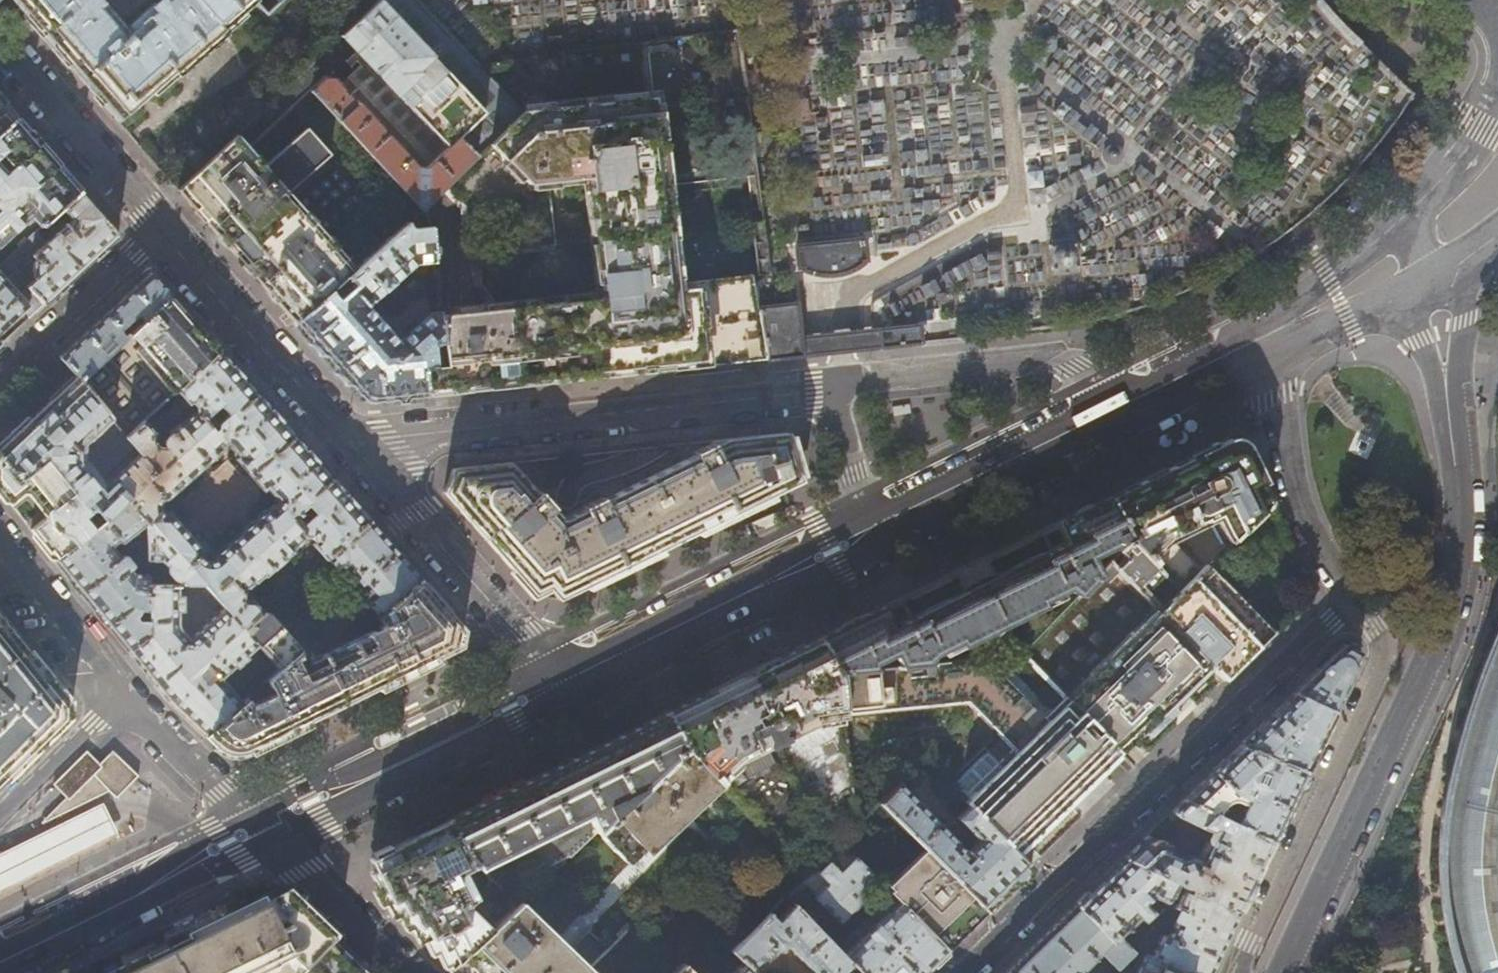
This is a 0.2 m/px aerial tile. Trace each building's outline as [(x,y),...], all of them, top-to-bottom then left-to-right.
[(66,63),(118,121),(175,73),(179,77),(227,34),(223,30),(256,1),(254,0),(12,0),(66,63)] [(256,1),(267,14),(282,0),(273,0),(267,6),(261,0),(254,0),(256,1)] [(476,155),(522,110),(479,65),(453,38),(418,0),(381,0),(343,35),(365,59),(347,76),(430,164),(457,137),(476,155)] [(1249,35),(1261,34),(1262,45),(1275,43),(1274,27),(1279,26),(1277,9),(1236,13),(1237,29),(1248,28),(1249,35)] [(540,57),(539,44),(530,41),(489,45),(468,24),(453,38),(479,65),(540,57)] [(445,185),(476,155),(457,137),(430,164),(426,166),(419,166),(359,102),(358,104),(334,78),(326,78),(312,91),(421,208),(445,185)] [(522,110),(476,155),(445,185),(464,207),(470,253),(554,245),(548,181),(587,177),(601,298),(437,315),(440,340),(442,364),(432,365),(422,367),(424,396),(449,394),(449,387),(491,383),(508,381),(508,380),(572,373),(650,364),(680,361),(681,368),(753,361),(765,359),(751,285),(750,282),(672,291),(651,97),(522,110)] [(15,118),(0,101),(0,132),(15,118)] [(15,118),(0,132),(0,243),(29,215),(41,227),(62,207),(79,191),(49,157),(15,118)] [(283,300),(299,318),(397,230),(307,127),(258,170),(231,138),(182,185),(190,194),(210,216),(205,220),(217,234),(221,230),(228,237),(258,271),(283,300)] [(118,235),(79,191),(62,207),(72,219),(72,223),(69,226),(67,223),(32,255),(35,259),(29,266),(25,263),(20,267),(17,264),(21,255),(41,237),(36,232),(4,261),(43,304),(78,272),(118,235)] [(397,230),(299,318),(295,322),(330,363),(365,403),(397,399),(424,396),(422,367),(432,365),(429,343),(440,340),(437,315),(437,311),(430,311),(397,341),(365,305),(413,263),(432,261),(429,226),(412,228),(407,221),(397,230)] [(766,272),(765,267),(760,223),(750,224),(755,274),(759,273),(766,272)] [(903,234),(871,242),(874,254),(906,247),(903,234)] [(861,263),(860,261),(864,260),(862,240),(795,246),(797,267),(802,267),(802,269),(804,270),(806,269),(807,268),(818,271),(818,273),(820,274),(822,274),(823,273),(823,271),(841,269),(842,271),(845,271),(846,269),(845,268),(856,263),(857,264),(860,264),(861,263)] [(1045,249),(1051,268),(1072,262),(1066,243),(1045,249)] [(0,265),(0,332),(23,310),(29,317),(43,304),(4,261),(0,265)] [(768,267),(765,267),(766,272),(759,273),(760,276),(751,285),(765,359),(840,351),(906,344),(920,343),(918,326),(838,335),(799,339),(795,303),(787,296),(781,297),(781,290),(771,291),(768,267)] [(59,357),(76,376),(79,379),(170,296),(162,286),(149,273),(87,330),(59,357)] [(197,327),(170,296),(79,379),(111,419),(125,436),(143,420),(174,391),(218,350),(197,327)] [(174,576),(174,581),(182,581),(203,580),(224,605),(244,628),(263,612),(252,600),(251,601),(245,600),(243,596),(244,591),(264,575),(266,577),(292,554),(291,553),(304,542),(303,541),(303,539),(310,540),(314,544),(312,546),(324,559),(326,557),(368,521),(288,430),(283,423),(218,350),(174,391),(187,405),(189,403),(194,407),(194,414),(191,413),(178,425),(176,423),(168,431),(170,432),(161,440),(160,443),(162,445),(160,447),(157,447),(153,442),(153,436),(155,433),(143,420),(125,436),(138,453),(154,473),(125,499),(147,524),(147,537),(147,541),(147,561),(147,565),(153,565),(157,563),(157,559),(160,560),(166,567),(164,568),(165,570),(170,576),(172,576),(174,576)] [(79,379),(76,376),(28,421),(0,446),(0,492),(9,503),(23,493),(33,495),(38,501),(45,510),(44,518),(30,529),(55,560),(92,529),(81,515),(89,509),(94,508),(103,520),(125,499),(154,473),(138,453),(103,484),(84,461),(89,457),(80,448),(111,419),(79,379)] [(518,577),(533,594),(560,581),(566,594),(594,581),(628,564),(672,543),(713,522),(761,499),(799,480),(785,433),(736,438),(725,439),(713,445),(712,443),(693,451),(695,454),(672,465),(630,485),(626,477),(606,483),(593,486),(598,497),(581,506),(582,508),(559,519),(550,509),(552,507),(538,491),(535,492),(524,479),(510,462),(490,464),(452,468),(443,492),(454,505),(481,535),(518,577)] [(1371,442),(1359,437),(1352,450),(1365,456),(1371,442)] [(1159,473),(1109,497),(1131,540),(1163,573),(1171,581),(1179,589),(1198,570),(1178,548),(1172,540),(1215,519),(1228,542),(1240,531),(1270,501),(1270,498),(1261,484),(1265,482),(1263,477),(1264,476),(1260,468),(1254,456),(1252,457),(1249,450),(1228,439),(1159,473)] [(1125,547),(1131,540),(1109,497),(1084,509),(1059,521),(1069,542),(1035,558),(1017,567),(966,592),(908,621),(894,627),(884,607),(857,620),(820,638),(840,671),(869,669),(866,664),(888,653),(894,666),(949,661),(945,652),(1057,598),(1063,610),(1098,574),(1089,556),(1121,541),(1125,547)] [(147,524),(125,499),(103,520),(92,529),(55,560),(90,604),(98,614),(128,651),(148,634),(148,618),(138,618),(136,614),(141,608),(147,608),(147,582),(147,574),(134,575),(130,568),(132,566),(132,565),(125,556),(124,555),(122,555),(120,556),(112,546),(118,542),(121,543),(124,542),(139,529),(142,532),(141,537),(147,537),(147,524)] [(1270,501),(1240,531),(1258,549),(1279,525),(1270,501)] [(396,552),(368,521),(326,557),(341,573),(336,578),(358,603),(363,599),(378,616),(419,579),(396,552)] [(1163,573),(1131,540),(1125,547),(1121,551),(1128,557),(1116,569),(1210,665),(1224,680),(1255,650),(1273,633),(1255,615),(1252,618),(1234,599),(1236,596),(1204,564),(1198,570),(1179,589),(1171,581),(1154,599),(1146,591),(1163,573)] [(139,561),(147,561),(147,541),(139,541),(139,561)] [(1110,562),(1098,574),(1063,610),(1021,654),(1118,752),(1141,731),(1189,684),(1210,665),(1116,569),(1110,562)] [(153,582),(164,582),(164,572),(153,572),(153,582)] [(419,579),(378,616),(382,624),(304,662),(299,653),(303,650),(267,608),(263,612),(244,628),(257,643),(279,668),(266,679),(273,692),(251,704),(247,697),(243,700),(204,736),(214,745),(218,749),(223,752),(233,754),(238,754),(245,752),(296,727),(365,693),(430,662),(455,649),(460,625),(437,599),(419,579)] [(148,618),(148,634),(128,651),(139,665),(167,700),(204,736),(243,700),(221,676),(235,663),(237,665),(247,656),(245,654),(257,643),(244,628),(224,605),(186,634),(178,625),(178,617),(183,617),(182,581),(174,581),(164,582),(153,582),(147,582),(147,608),(148,618)] [(7,781),(55,733),(67,722),(68,696),(62,689),(40,662),(18,634),(0,612),(0,774),(7,781)] [(1487,653),(1473,692),(1457,745),(1445,796),(1442,819),(1440,848),(1440,861),(1441,887),(1442,904),(1445,926),(1455,963),(1458,972),(1497,972),(1497,628),(1487,653)] [(838,672),(840,671),(820,638),(778,658),(714,690),(667,713),(688,750),(715,779),(722,786),(726,782),(719,775),(735,760),(737,761),(776,742),(816,723),(815,721),(843,716),(838,672)] [(1314,673),(1294,692),(1332,711),(1344,686),(1359,653),(1344,644),(1314,673)] [(1118,752),(1021,654),(949,661),(894,666),(869,669),(840,671),(838,672),(843,716),(968,705),(1015,754),(1003,766),(967,801),(969,803),(968,805),(968,807),(1014,852),(1016,851),(1017,853),(1069,804),(1074,798),(1080,804),(1100,786),(1094,780),(1119,756),(1117,754),(1118,752)] [(1332,711),(1294,692),(1274,712),(1239,745),(1272,758),(1277,747),(1286,751),(1281,762),(1303,771),(1320,735),(1332,711)] [(598,832),(688,750),(667,713),(600,745),(536,777),(476,806),(447,820),(463,852),(492,880),(506,893),(510,891),(522,886),(520,882),(549,866),(552,873),(598,832)] [(1281,762),(1272,758),(1239,745),(1217,767),(1184,799),(1270,841),(1284,811),(1303,771),(1281,762)] [(115,799),(138,775),(111,750),(99,763),(86,750),(78,759),(53,784),(57,788),(65,797),(51,811),(40,822),(42,823),(108,793),(115,799)] [(628,864),(715,779),(688,750),(598,832),(628,864)] [(138,775),(115,799),(108,793),(42,823),(40,822),(0,842),(0,900),(5,897),(72,864),(108,847),(140,832),(145,829),(152,789),(138,775)] [(1030,868),(1014,852),(968,807),(957,818),(978,840),(963,856),(957,850),(959,848),(957,846),(955,848),(951,844),(955,840),(897,782),(877,802),(928,853),(981,906),(986,911),(1007,890),(1030,868)] [(1270,841),(1184,799),(1171,811),(1176,816),(1211,833),(1204,847),(1198,859),(1187,853),(1180,857),(1169,851),(1167,844),(1147,835),(1123,857),(1175,882),(1237,911),(1253,879),(1270,841)] [(465,904),(492,880),(463,852),(447,820),(411,838),(396,845),(373,857),(379,868),(370,872),(385,904),(426,943),(451,966),(492,929),(465,904)] [(888,892),(897,901),(941,945),(959,928),(980,907),(981,906),(928,853),(888,892)] [(814,898),(840,923),(880,884),(855,858),(848,865),(838,855),(833,859),(827,854),(805,877),(804,875),(799,880),(815,897),(814,898)] [(1175,882),(1123,857),(1100,880),(1075,904),(1110,940),(1115,936),(1122,930),(1122,931),(1137,916),(1140,919),(1150,911),(1146,907),(1150,903),(1146,898),(1151,893),(1155,898),(1165,903),(1171,890),(1175,882)] [(1171,890),(1180,894),(1173,907),(1190,916),(1188,920),(1194,923),(1191,929),(1174,920),(1172,924),(1168,921),(1165,928),(1169,930),(1166,936),(1160,934),(1158,938),(1151,935),(1134,970),(1135,971),(1140,972),(1152,972),(1158,961),(1184,972),(1209,972),(1220,949),(1237,911),(1175,882),(1171,890)] [(77,972),(357,972),(350,967),(332,950),(336,947),(285,897),(250,888),(229,899),(78,972),(77,972)] [(941,945),(897,901),(842,955),(850,963),(858,972),(859,972),(923,972),(946,950),(941,945)] [(492,929),(451,966),(447,970),(451,972),(478,972),(482,969),(486,972),(585,972),(587,971),(590,968),(521,902),(492,929)] [(850,963),(842,955),(825,937),(792,903),(776,920),(768,912),(731,951),(743,963),(753,972),(754,972),(785,943),(813,972),(840,972),(850,963)] [(1075,904),(1043,935),(1004,972),(1076,972),(1077,972),(1078,970),(1079,967),(1082,970),(1099,953),(1114,970),(1132,953),(1130,952),(1121,941),(1115,936),(1110,940),(1075,904)] [(1129,935),(1121,941),(1130,952),(1137,942),(1129,935)] [(1158,961),(1152,972),(1184,972),(1158,961)] [(743,963),(733,972),(753,972),(743,963)] [(683,964),(675,972),(693,972),(683,964)]
